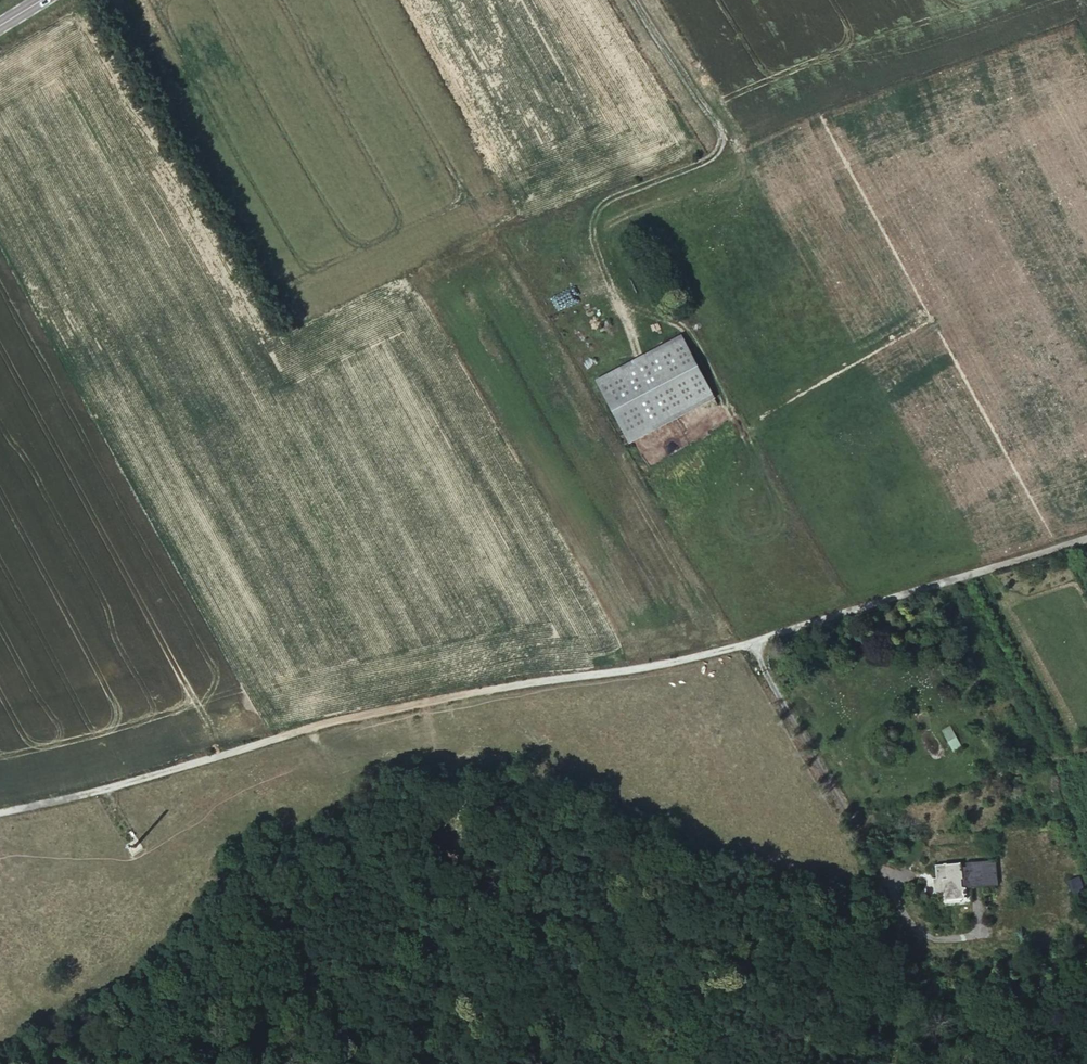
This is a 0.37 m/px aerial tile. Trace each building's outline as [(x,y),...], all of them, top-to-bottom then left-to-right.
[(681,334),(596,379),(629,443),(713,396),(681,334)] [(681,550),(673,555),(680,569),(689,564),(681,550)] [(954,752),(963,747),(951,725),(942,730),(954,752)] [(981,876),(922,880),(924,895),(917,896),(918,908),(928,907),(930,918),(955,917),(954,905),(984,902),(981,876)] [(1070,879),(1075,904),(1086,901),(1086,900),(1082,876),(1070,879)]
